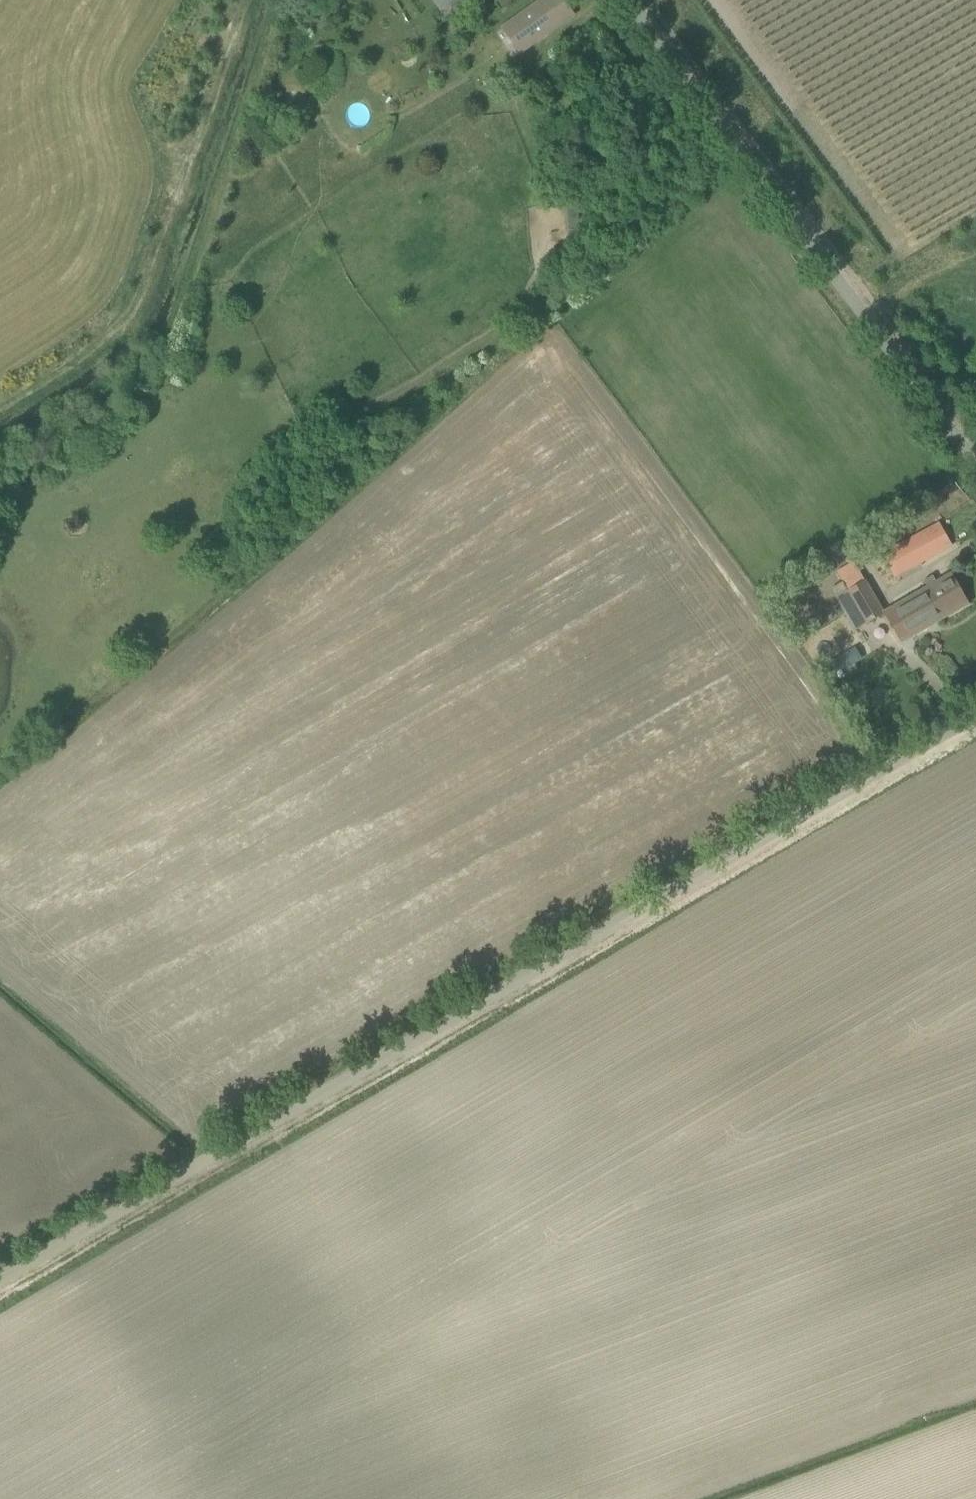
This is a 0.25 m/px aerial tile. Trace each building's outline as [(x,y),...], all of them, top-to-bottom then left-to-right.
[(458,17),(481,0),(433,0),(440,10),(449,4),(458,17)] [(539,3),(539,2),(502,27),(520,53),(557,28),(556,26),(572,14),(562,0),(543,0),(539,3)] [(882,555),(895,576),(951,545),(939,523),(882,555)] [(857,566),(839,577),(865,624),(885,613),(857,566)] [(893,607),(910,637),(968,603),(950,574),(893,607)] [(847,653),(830,662),(837,674),(839,677),(847,673),(845,669),(854,664),(847,653)]
